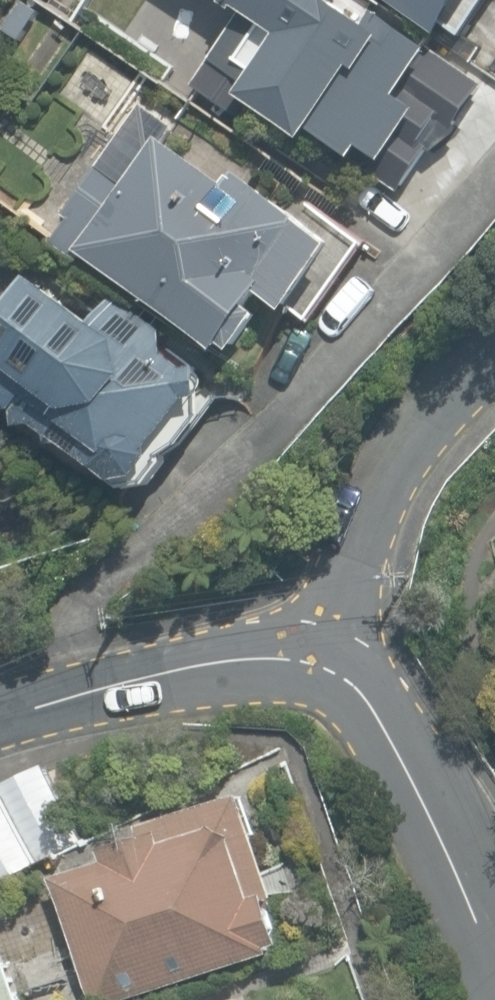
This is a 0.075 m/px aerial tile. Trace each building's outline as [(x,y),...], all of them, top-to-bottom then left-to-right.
[(85,2),(82,0),(56,0),(53,5),(75,18),(85,2)] [(403,198),(431,155),(433,157),(456,123),(459,125),(485,87),(377,14),(370,25),(333,0),(230,0),(246,11),(195,88),(247,123),(259,106),(309,139),(314,132),(352,157),(349,162),(403,198)] [(448,37),(473,0),(393,0),(448,37)] [(81,251),(223,350),(228,342),(239,349),(265,312),(255,305),(265,291),(293,311),(341,243),(236,170),(227,183),(159,136),(128,181),(103,163),(67,215),(73,218),(57,241),(78,256),(81,251)] [(133,488),(154,485),(169,454),(188,445),(206,418),(204,401),(206,401),(201,368),(186,370),(165,355),(162,330),(114,296),(96,322),(35,275),(0,327),(0,407),(10,414),(21,412),(24,430),(48,426),(51,449),(69,446),(120,484),(133,488)] [(43,768),(1,788),(36,862),(77,842),(43,768)] [(1,788),(0,788),(0,879),(36,862),(1,788)] [(96,999),(118,999),(275,952),(273,946),(284,943),(271,899),(277,897),(245,794),(143,825),(147,837),(107,849),(110,860),(58,876),(96,999)] [(8,962),(0,937),(0,965),(8,962)] [(0,965),(0,999),(20,999),(8,962),(0,965)]
